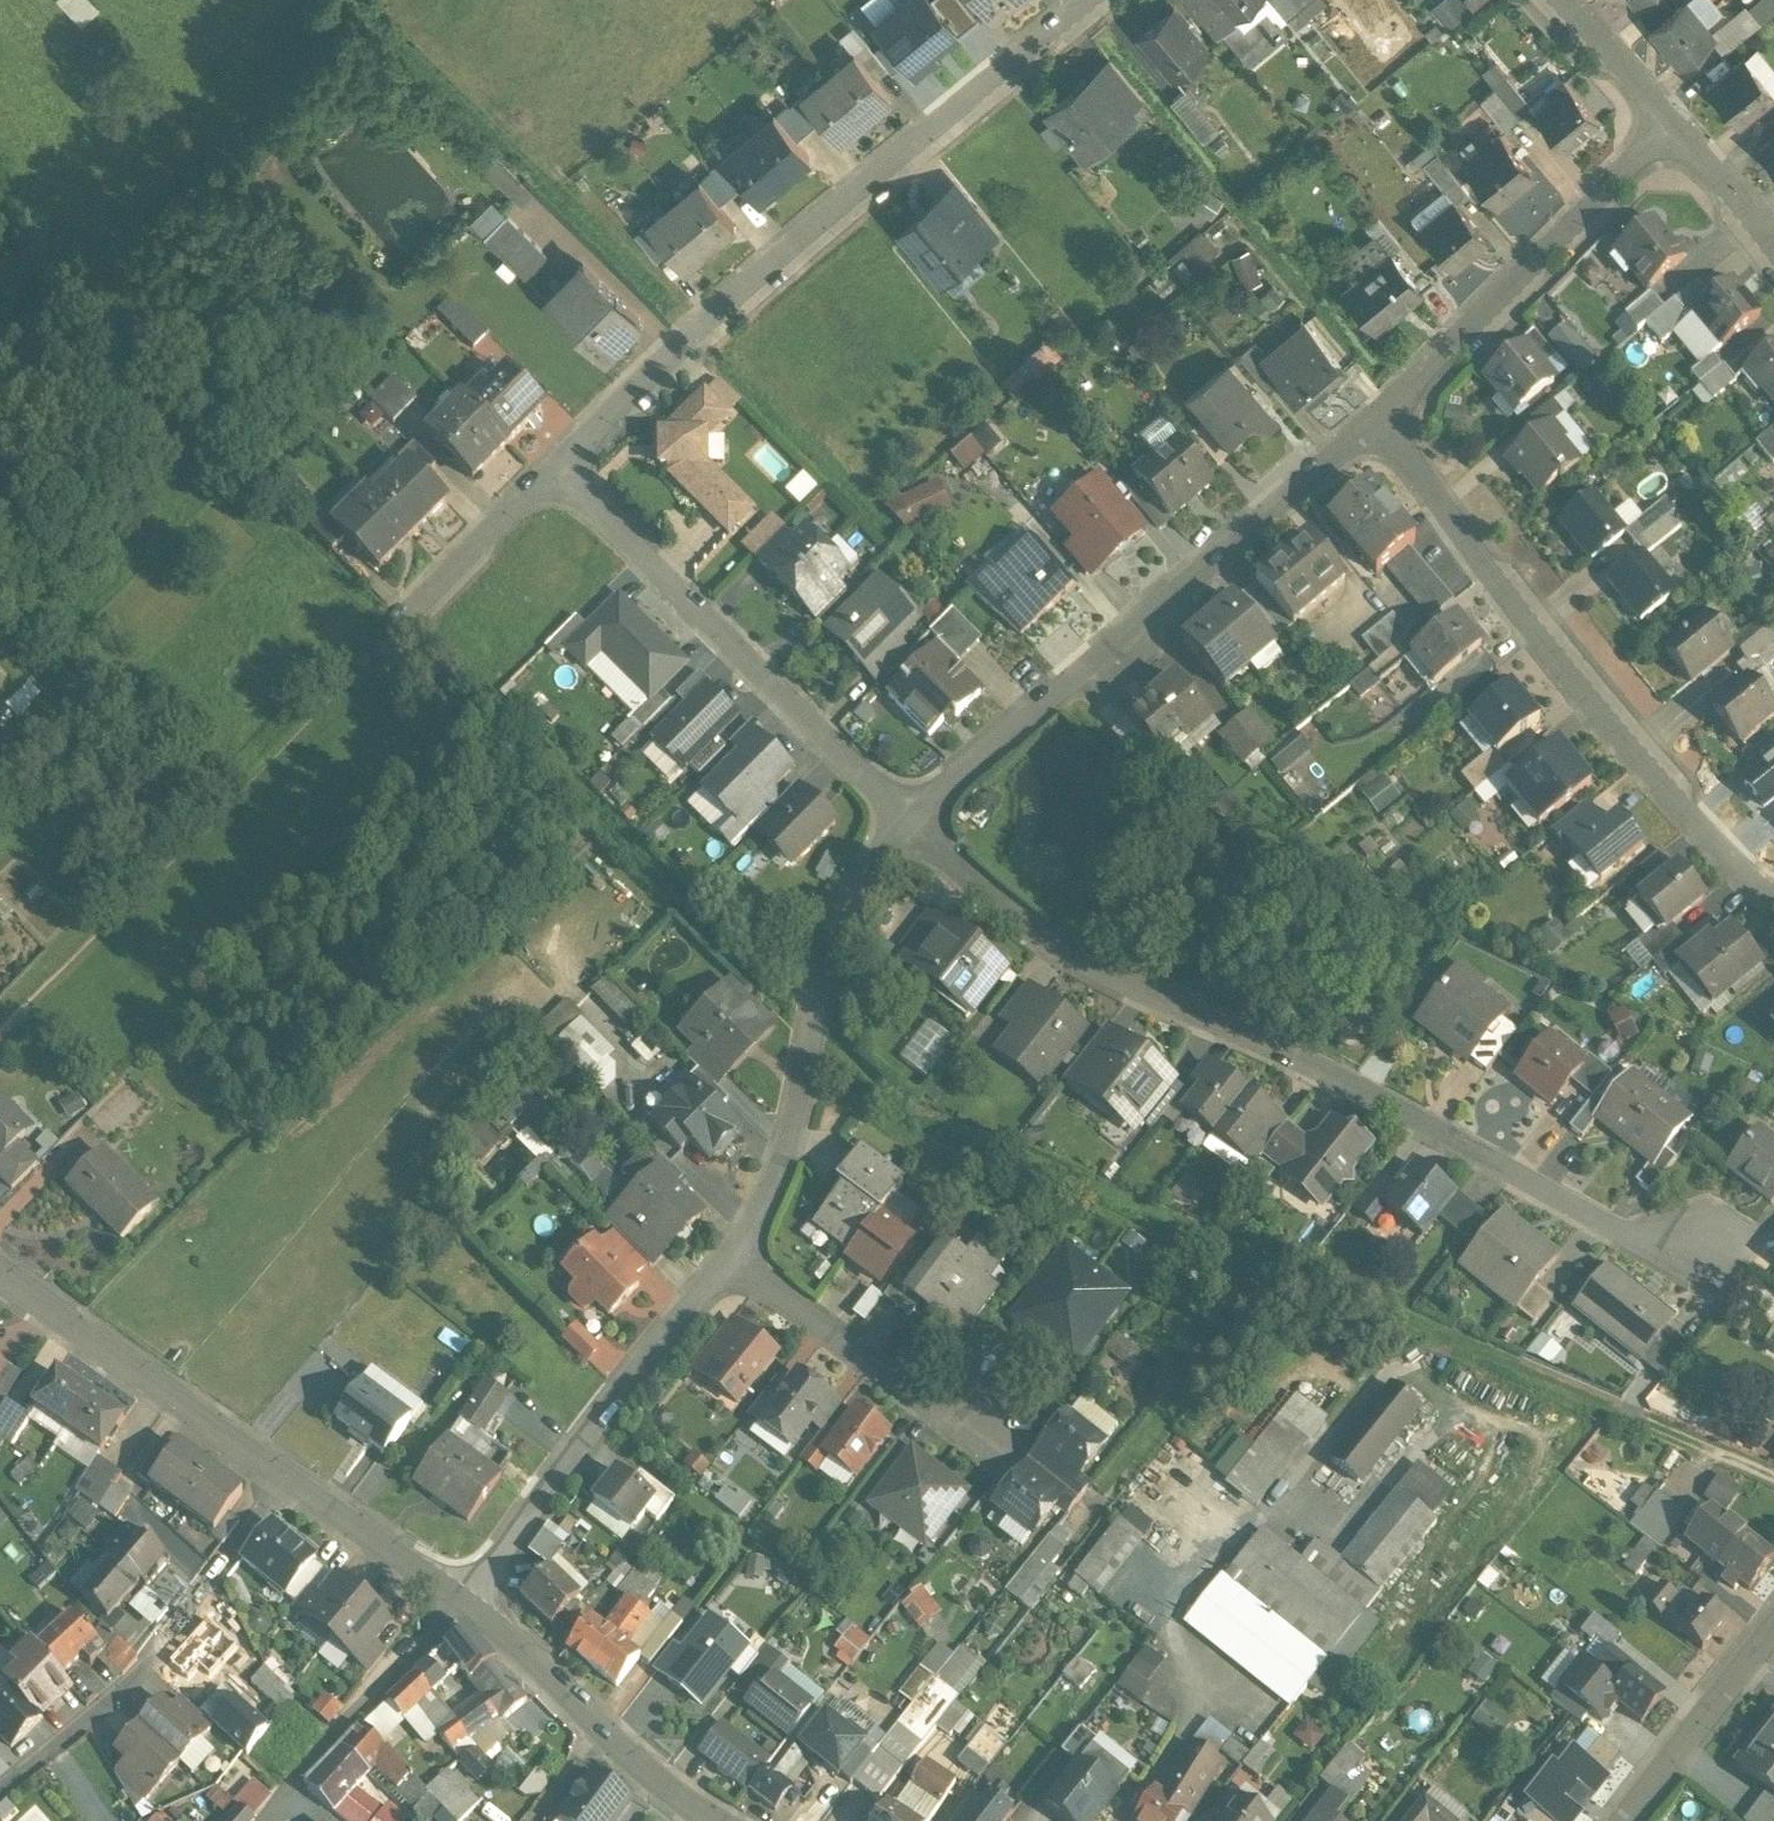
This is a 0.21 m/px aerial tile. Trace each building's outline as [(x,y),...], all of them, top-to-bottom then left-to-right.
[(82,24),(100,7),(94,0),(59,0),(82,24)] [(912,68),(956,31),(930,0),(894,0),(896,3),(873,22),(912,68)] [(956,31),(973,16),(960,0),(930,0),(956,31)] [(995,16),(1014,0),(982,0),(995,16)] [(1217,37),(1222,33),(1238,21),(1235,17),(1234,18),(1220,0),(1187,0),(1217,37)] [(1234,18),(1235,17),(1256,0),(1220,0),(1234,18)] [(1291,0),(1271,0),(1286,18),(1298,9),(1291,0)] [(1309,20),(1323,7),(1318,0),(1292,0),(1309,20)] [(1468,9),(1461,0),(1444,0),(1430,12),(1445,30),(1468,9)] [(1686,0),(1659,0),(1656,3),(1639,17),(1649,27),(1650,29),(1685,1),(1686,0)] [(1685,1),(1703,23),(1719,11),(1710,0),(1686,0),(1685,1)] [(1762,19),(1773,9),(1773,0),(1754,0),(1749,4),(1762,19)] [(1703,23),(1685,1),(1650,29),(1678,63),(1713,35),(1703,23)] [(1719,26),(1734,43),(1760,19),(1745,2),(1719,26)] [(1206,47),(1173,8),(1139,36),(1168,71),(1169,70),(1173,75),(1206,47)] [(1243,27),(1238,21),(1222,33),(1248,64),(1287,32),(1278,21),(1276,23),(1265,9),(1243,27)] [(1309,20),(1298,9),(1286,18),(1296,30),(1309,20)] [(887,68),(867,44),(855,54),(875,78),(887,68)] [(1773,82),(1773,65),(1754,46),(1745,55),(1773,82)] [(855,54),(854,53),(828,75),(864,118),(889,96),(875,78),(855,54)] [(1744,58),(1714,82),(1743,119),(1773,95),(1744,58)] [(1142,101),(1110,62),(1098,72),(1129,111),(1142,101)] [(1482,72),(1494,88),(1507,77),(1493,63),(1482,72)] [(1129,111),(1098,72),(1050,111),(1071,136),(1072,136),(1087,155),(1134,116),(1129,111)] [(828,75),(802,96),(822,122),(837,140),(864,118),(828,75)] [(1532,108),(1507,77),(1494,88),(1519,118),(1532,108)] [(1567,88),(1537,113),(1536,112),(1535,113),(1564,149),(1565,148),(1564,147),(1580,133),(1581,134),(1582,133),(1581,132),(1594,120),(1596,122),(1597,121),(1563,79),(1561,80),(1567,88)] [(1743,119),(1714,82),(1707,87),(1737,124),(1743,119)] [(1219,129),(1186,88),(1170,101),(1203,142),(1219,129)] [(1503,131),(1519,118),(1494,88),(1479,101),(1503,131)] [(822,122),(802,97),(789,107),(809,132),(822,122)] [(789,107),(788,106),(776,116),(797,142),(809,132),(789,107)] [(776,116),(775,114),(748,136),(783,179),(810,157),(797,142),(776,116)] [(1531,177),(1489,127),(1462,150),(1471,161),(1465,166),(1498,205),(1531,177)] [(748,136),(722,157),(745,185),(757,200),(783,179),(748,136)] [(1759,148),(1773,167),(1773,136),(1759,148)] [(1467,193),(1435,153),(1422,165),(1453,205),(1467,193)] [(745,185),(723,159),(710,170),(712,172),(732,195),(745,185)] [(732,195),(712,172),(701,182),(720,205),(732,195)] [(701,182),(700,181),(673,203),(708,246),(735,224),(720,205),(701,182)] [(1221,202),(1206,192),(1194,210),(1208,219),(1221,202)] [(1444,194),(1410,222),(1419,233),(1453,205),(1444,194)] [(708,246),(673,203),(647,224),(648,225),(669,251),(683,267),(708,246)] [(954,224),(937,204),(904,231),(940,275),(972,249),(973,248),(954,224)] [(977,205),(954,224),(973,248),(972,249),(974,252),(998,232),(977,205)] [(1484,242),(1453,205),(1419,233),(1451,270),(1484,242)] [(1401,247),(1379,220),(1365,231),(1387,258),(1388,257),(1401,247)] [(1653,222),(1615,253),(1646,290),(1683,259),(1653,222)] [(669,251),(648,225),(635,235),(657,261),(669,251)] [(545,254),(522,231),(500,254),(523,277),(545,254)] [(1204,240),(1185,257),(1195,269),(1215,252),(1204,240)] [(1257,283),(1247,254),(1231,260),(1241,288),(1257,283)] [(1387,258),(1345,293),(1376,330),(1419,294),(1388,257),(1387,258)] [(640,320),(583,264),(547,301),(604,356),(640,320)] [(1759,318),(1731,283),(1693,315),(1721,349),(1759,318)] [(1674,301),(1646,323),(1662,342),(1690,319),(1674,301)] [(488,333),(459,304),(443,320),(473,349),(488,333)] [(1578,371),(1598,355),(1568,319),(1548,335),(1578,371)] [(1343,372),(1306,328),(1267,360),(1266,361),(1283,381),(1304,405),(1343,372)] [(1555,357),(1533,330),(1519,343),(1522,347),(1524,346),(1542,368),(1555,357)] [(1267,360),(1254,344),(1238,357),(1268,393),(1283,381),(1266,361),(1267,360)] [(1542,368),(1524,346),(1522,347),(1486,377),(1505,399),(1512,393),(1524,407),(1553,382),(1542,368)] [(1769,354),(1768,353),(1746,371),(1773,406),(1773,350),(1769,354)] [(1272,418),(1227,367),(1184,403),(1202,424),(1228,455),(1272,418)] [(1738,384),(1723,367),(1697,389),(1712,406),(1738,384)] [(542,410),(507,375),(491,390),(486,385),(468,403),(508,444),(542,410)] [(416,401),(394,379),(371,402),(393,424),(416,401)] [(721,381),(706,395),(726,415),(740,400),(721,381)] [(704,394),(670,428),(670,437),(705,437),(705,436),(705,439),(727,416),(704,394)] [(468,403),(464,400),(428,437),(472,481),(508,444),(468,403)] [(1459,429),(1467,408),(1451,401),(1442,422),(1459,429)] [(1552,401),(1522,427),(1533,440),(1548,428),(1554,423),(1558,419),(1559,420),(1564,415),(1552,401)] [(1567,439),(1554,423),(1548,428),(1561,444),(1567,439)] [(986,452),(999,441),(984,424),(972,435),(986,452)] [(1228,455),(1202,424),(1191,433),(1217,464),(1228,455)] [(1561,444),(1548,428),(1533,440),(1509,461),(1510,462),(1515,458),(1525,470),(1520,474),(1521,476),(1522,475),(1540,496),(1558,481),(1559,483),(1564,480),(1563,478),(1578,465),(1561,444)] [(1757,444),(1771,461),(1773,458),(1773,429),(1757,444)] [(670,437),(660,437),(660,467),(670,467),(705,467),(705,465),(705,439),(705,437),(670,437)] [(962,468),(984,455),(974,438),(951,451),(962,468)] [(1212,482),(1175,438),(1133,474),(1155,501),(1170,518),(1212,482)] [(435,466),(414,445),(394,465),(401,472),(407,466),(422,480),(435,466)] [(705,467),(670,467),(670,475),(712,516),(734,494),(705,465),(705,467)] [(422,480),(407,466),(401,472),(374,499),(413,539),(447,506),(422,480)] [(1155,501),(1133,474),(1122,484),(1145,510),(1155,501)] [(1141,529),(1098,479),(1063,509),(1083,533),(1075,540),(1097,564),(1098,566),(1141,529)] [(933,488),(902,502),(912,524),(943,510),(933,488)] [(1415,544),(1368,488),(1329,520),(1376,576),(1410,548),(1415,544)] [(374,499),(367,492),(339,520),(333,526),(345,538),(380,573),(413,539),(374,499)] [(734,494),(712,516),(728,533),(751,510),(734,494)] [(1613,520),(1594,497),(1561,524),(1591,560),(1624,534),(1623,533),(1618,537),(1608,524),(1613,520)] [(1769,497),(1751,511),(1764,528),(1773,521),(1773,503),(1769,497)] [(1665,501),(1624,534),(1633,544),(1674,512),(1665,501)] [(339,520),(329,511),(310,529),(332,551),(345,538),(333,526),(339,520)] [(1679,526),(1670,516),(1633,544),(1643,556),(1679,526)] [(746,548),(756,560),(783,533),(772,521),(746,548)] [(766,570),(765,571),(786,592),(825,553),(804,532),(793,543),(766,570)] [(783,533),(756,560),(766,570),(793,543),(783,533)] [(1076,587),(1035,538),(995,571),(993,573),(1014,597),(1020,604),(1028,598),(1043,615),(1076,587)] [(1345,582),(1307,539),(1257,582),(1293,625),(1345,582)] [(1097,564),(1075,540),(1065,549),(1086,573),(1097,564)] [(1410,548),(1386,568),(1431,621),(1455,601),(1410,548)] [(825,553),(786,592),(807,613),(808,612),(835,584),(846,574),(825,553)] [(1643,556),(1610,583),(1640,620),(1673,593),(1672,592),(1668,596),(1657,583),(1662,579),(1643,556)] [(995,571),(989,565),(968,585),(997,611),(1014,597),(993,573),(995,571)] [(1293,625),(1257,582),(1246,591),(1282,634),(1293,625)] [(835,584),(808,612),(818,622),(846,595),(835,584)] [(917,623),(878,584),(828,633),(866,670),(895,642),(896,643),(917,623)] [(1282,634),(1246,591),(1235,600),(1271,643),(1282,634)] [(1020,604),(1014,597),(997,611),(1020,634),(1043,615),(1028,598),(1020,604)] [(617,667),(652,632),(619,600),(589,630),(569,650),(587,667),(602,652),(617,667)] [(1271,643),(1235,600),(1210,621),(1250,669),(1276,648),(1271,643)] [(950,615),(929,636),(956,663),(977,642),(950,615)] [(1411,637),(1394,617),(1362,642),(1379,663),(1411,637)] [(1706,617),(1684,635),(1683,632),(1663,648),(1691,682),(1731,649),(1706,617)] [(569,650),(589,630),(577,618),(550,645),(562,657),(569,650)] [(1425,645),(1411,656),(1436,688),(1481,652),(1455,620),(1425,645)] [(1250,669),(1210,621),(1184,643),(1224,691),(1250,669)] [(1761,623),(1734,644),(1746,659),(1773,637),(1761,623)] [(684,665),(652,632),(617,667),(650,699),(660,689),(684,665)] [(1746,659),(1736,669),(1747,679),(1771,661),(1773,664),(1773,638),(1773,637),(1746,659)] [(896,643),(895,642),(866,670),(881,684),(909,656),(896,643)] [(1408,661),(1398,648),(1370,670),(1381,683),(1408,661)] [(931,676),(920,665),(902,683),(900,682),(899,683),(900,685),(888,698),(928,737),(951,714),(955,718),(979,694),(946,661),(931,676)] [(699,673),(676,696),(686,706),(706,686),(707,687),(710,684),(699,673)] [(1177,678),(1152,699),(1194,748),(1218,727),(1177,678)] [(1773,711),(1747,679),(1712,708),(1738,739),(1773,711)] [(30,681),(6,703),(17,715),(41,693),(30,681)] [(707,687),(706,686),(686,706),(652,740),(683,771),(688,765),(715,738),(737,716),(707,687)] [(671,701),(660,689),(650,699),(611,739),(622,750),(671,701)] [(1510,689),(1468,723),(1492,751),(1497,758),(1539,724),(1510,689)] [(53,707),(44,697),(27,712),(36,722),(53,707)] [(1194,748),(1152,699),(1127,720),(1169,769),(1194,748)] [(1276,742),(1251,713),(1219,740),(1243,769),(1276,742)] [(750,723),(730,743),(741,754),(757,737),(759,738),(762,735),(750,723)] [(1300,733),(1269,759),(1281,774),(1313,748),(1300,733)] [(759,738),(757,737),(741,754),(703,791),(735,823),(737,825),(765,797),(791,770),(759,738)] [(715,738),(688,765),(698,775),(725,748),(715,738)] [(1517,778),(1503,788),(1505,790),(1537,830),(1591,786),(1557,745),(1517,778)] [(1492,751),(1460,777),(1474,794),(1506,768),(1497,758),(1492,751)] [(1745,782),(1764,805),(1773,796),(1773,758),(1745,782)] [(1506,768),(1474,794),(1484,807),(1505,790),(1503,788),(1517,778),(1508,767),(1506,768)] [(1383,778),(1363,795),(1378,813),(1399,797),(1383,778)] [(775,807),(765,817),(776,828),(807,798),(795,786),(775,807)] [(833,822),(808,796),(807,798),(776,828),(768,836),(794,862),(833,822)] [(765,797),(737,825),(735,823),(722,836),(734,848),(765,817),(775,807),(765,797)] [(1477,821),(1465,807),(1451,818),(1463,832),(1477,821)] [(1585,809),(1551,837),(1562,850),(1567,846),(1565,844),(1570,840),(1571,841),(1595,821),(1585,809)] [(1643,850),(1617,819),(1603,831),(1595,821),(1571,841),(1570,840),(1565,844),(1567,846),(1570,850),(1600,886),(1643,850)] [(1653,879),(1673,860),(1662,849),(1642,868),(1653,879)] [(1151,861),(1140,852),(1130,865),(1141,874),(1151,861)] [(1676,868),(1635,902),(1655,926),(1661,933),(1670,926),(1702,899),(1676,868)] [(1655,926),(1635,902),(1624,912),(1644,936),(1655,926)] [(931,912),(904,945),(911,950),(903,961),(913,969),(948,925),(931,912)] [(981,955),(947,929),(949,926),(948,925),(913,969),(971,1015),(1006,971),(983,952),(981,955)] [(1644,936),(1634,944),(1651,964),(1681,939),(1670,926),(1661,933),(1655,926),(1644,936)] [(1730,931),(1713,945),(1708,939),(1692,952),(1675,966),(1676,968),(1682,964),(1712,1000),(1732,983),(1736,989),(1761,968),(1730,931)] [(1681,939),(1651,964),(1663,979),(1676,968),(1675,966),(1692,952),(1681,939)] [(1461,970),(1419,1023),(1468,1061),(1469,1059),(1497,1023),(1471,1003),(1483,987),(1461,970)] [(591,991),(630,1027),(645,1010),(606,975),(591,991)] [(1027,986),(1002,1018),(1014,1028),(1017,1029),(1042,998),(1027,986)] [(732,989),(690,1031),(705,1046),(700,1052),(722,1074),(724,1072),(770,1027),(732,989)] [(1082,1030),(1042,998),(1017,1029),(1014,1028),(995,1052),(1015,1068),(1027,1054),(1049,1072),(1082,1030)] [(574,1009),(542,1038),(553,1048),(576,1026),(584,1018),(574,1009)] [(1497,1023),(1469,1059),(1486,1073),(1518,1032),(1501,1018),(1497,1023)] [(607,1057),(576,1026),(553,1048),(584,1078),(607,1057)] [(1103,1030),(1068,1075),(1078,1083),(1079,1084),(1092,1068),(1096,1071),(1118,1042),(1103,1030)] [(1118,1042),(1096,1071),(1092,1068),(1079,1084),(1078,1083),(1076,1086),(1113,1115),(1118,1109),(1137,1124),(1170,1082),(1118,1042)] [(1562,1060),(1544,1046),(1518,1078),(1550,1105),(1569,1081),(1582,1065),(1581,1064),(1568,1053),(1562,1060)] [(722,1074),(700,1052),(689,1062),(698,1071),(715,1087),(727,1075),(724,1072),(722,1074)] [(1612,1075),(1587,1056),(1581,1064),(1582,1065),(1569,1081),(1592,1101),(1596,1096),(1612,1075)] [(1205,1064),(1185,1088),(1196,1097),(1215,1072),(1205,1064)] [(715,1087),(698,1071),(685,1083),(691,1090),(697,1096),(700,1094),(718,1112),(728,1101),(715,1087)] [(1246,1094),(1216,1071),(1215,1072),(1196,1097),(1185,1111),(1214,1135),(1246,1094)] [(1608,1105),(1596,1120),(1596,1121),(1624,1143),(1660,1098),(1631,1076),(1608,1105)] [(674,1078),(640,1110),(655,1124),(691,1090),(685,1083),(682,1086),(674,1078)] [(543,1097),(524,1079),(503,1100),(521,1119),(543,1097)] [(700,1094),(697,1096),(691,1090),(655,1124),(681,1150),(690,1140),(709,1159),(737,1132),(717,1112),(718,1112),(700,1094)] [(1246,1094),(1214,1135),(1243,1157),(1273,1119),(1275,1117),(1246,1094)] [(1592,1101),(1569,1129),(1582,1139),(1596,1121),(1596,1120),(1608,1105),(1596,1096),(1592,1101)] [(1660,1098),(1624,1143),(1650,1163),(1653,1165),(1665,1150),(1688,1121),(1660,1098)] [(15,1140),(16,1141),(25,1133),(12,1120),(12,1112),(3,1102),(0,1102),(0,1156),(15,1140)] [(1273,1119),(1243,1157),(1255,1166),(1264,1153),(1285,1128),(1273,1119)] [(1764,1135),(1750,1123),(1736,1140),(1746,1147),(1748,1145),(1753,1149),(1764,1135)] [(1312,1150),(1285,1128),(1264,1153),(1292,1176),(1312,1150)] [(1331,1128),(1316,1147),(1312,1150),(1292,1176),(1288,1182),(1290,1183),(1320,1207),(1338,1184),(1349,1182),(1348,1172),(1366,1148),(1355,1139),(1346,1140),(1331,1128)] [(1764,1135),(1753,1149),(1748,1145),(1746,1147),(1729,1168),(1771,1201),(1773,1197),(1773,1143),(1764,1135)] [(0,1156),(0,1176),(11,1187),(36,1162),(16,1141),(15,1140),(0,1156)] [(622,1183),(591,1148),(577,1160),(608,1195),(622,1183)] [(1653,1165),(1650,1163),(1635,1183),(1649,1194),(1676,1160),(1665,1150),(1653,1165)] [(127,1176),(102,1151),(67,1186),(120,1239),(151,1208),(123,1180),(127,1176)] [(901,1186),(857,1155),(836,1182),(842,1187),(824,1212),(835,1221),(824,1235),(850,1254),(901,1186)] [(1452,1197),(1413,1166),(1394,1191),(1382,1206),(1383,1207),(1422,1237),(1437,1218),(1453,1198),(1452,1197)] [(700,1214),(660,1173),(622,1212),(662,1251),(700,1214)] [(1377,1178),(1352,1210),(1370,1224),(1383,1207),(1382,1206),(1394,1191),(1377,1178)] [(1484,1216),(1455,1193),(1452,1197),(1453,1198),(1437,1218),(1465,1240),(1484,1216)] [(662,1251),(622,1212),(608,1225),(617,1234),(647,1264),(648,1265),(662,1251)] [(907,1212),(894,1229),(901,1234),(914,1217),(907,1212)] [(1502,1215),(1461,1268),(1514,1310),(1533,1286),(1556,1257),(1554,1256),(1549,1261),(1530,1246),(1527,1251),(1517,1243),(1525,1233),(1502,1215)] [(879,1217),(848,1259),(878,1282),(909,1240),(901,1234),(894,1229),(879,1217)] [(954,1228),(913,1282),(928,1293),(922,1301),(930,1307),(924,1314),(949,1333),(964,1313),(974,1320),(996,1292),(978,1279),(994,1257),(954,1228)] [(647,1264),(617,1234),(602,1248),(601,1249),(617,1265),(621,1261),(635,1276),(647,1264)] [(596,1242),(565,1273),(577,1285),(572,1290),(572,1297),(583,1308),(590,1308),(595,1303),(607,1315),(638,1285),(632,1279),(635,1276),(621,1261),(617,1265),(601,1249),(602,1248),(596,1242)] [(1065,1250),(1024,1302),(1038,1313),(1027,1328),(1042,1340),(1095,1273),(1065,1250)] [(1646,1306),(1604,1272),(1574,1311),(1638,1361),(1664,1328),(1670,1319),(1649,1302),(1646,1306)] [(902,1273),(882,1300),(908,1319),(922,1301),(928,1293),(913,1282),(902,1273)] [(1072,1338),(1085,1347),(1125,1296),(1095,1273),(1042,1340),(1060,1354),(1072,1338)] [(1551,1300),(1533,1286),(1514,1310),(1532,1324),(1551,1300)] [(733,1322),(694,1369),(709,1382),(723,1364),(723,1365),(748,1334),(733,1322)] [(597,1349),(577,1328),(566,1339),(587,1359),(597,1349)] [(1664,1328),(1638,1361),(1661,1380),(1687,1347),(1664,1328)] [(748,1334),(723,1365),(723,1364),(709,1382),(736,1404),(775,1356),(748,1334)] [(1543,1335),(1530,1349),(1548,1365),(1561,1351),(1543,1335)] [(320,1345),(287,1381),(315,1407),(349,1371),(320,1345)] [(4,1365),(0,1371),(0,1403),(20,1377),(4,1365)] [(90,1393),(57,1370),(34,1404),(67,1427),(90,1393)] [(418,1406),(369,1370),(357,1385),(406,1422),(418,1406)] [(829,1397),(797,1374),(786,1389),(787,1390),(765,1421),(767,1422),(764,1426),(790,1446),(793,1442),(796,1444),(811,1422),(810,1421),(827,1398),(828,1398),(829,1397)] [(775,1381),(749,1415),(764,1426),(767,1422),(765,1421),(787,1390),(786,1389),(775,1381)] [(506,1397),(487,1383),(446,1440),(494,1476),(509,1456),(491,1443),(494,1439),(489,1435),(486,1440),(479,1435),(506,1397)] [(406,1422),(357,1385),(332,1418),(381,1455),(406,1422)] [(1393,1389),(1334,1464),(1356,1481),(1416,1407),(1393,1389)] [(90,1393),(67,1427),(101,1450),(124,1417),(90,1393)] [(1328,1418),(1300,1397),(1232,1486),(1261,1507),(1328,1418)] [(827,1398),(810,1421),(811,1422),(823,1431),(825,1427),(840,1407),(828,1398),(827,1398)] [(9,1403),(0,1416),(0,1437),(13,1446),(31,1418),(9,1403)] [(888,1434),(856,1410),(837,1436),(823,1454),(829,1459),(855,1478),(888,1434)] [(1102,1446),(1066,1417),(1040,1450),(1076,1479),(1102,1446)] [(823,1431),(801,1460),(818,1473),(829,1459),(823,1454),(837,1436),(825,1427),(823,1431)] [(446,1440),(445,1439),(412,1483),(465,1523),(498,1479),(494,1476),(446,1440)] [(210,1468),(178,1444),(166,1460),(149,1483),(182,1506),(210,1468)] [(967,1492),(911,1450),(870,1505),(925,1547),(967,1492)] [(1076,1479),(1040,1450),(1030,1462),(1078,1499),(1088,1488),(1076,1479)] [(166,1460),(155,1451),(138,1474),(149,1483),(166,1460)] [(121,1473),(96,1456),(74,1488),(99,1505),(114,1484),(121,1473)] [(29,1457),(12,1473),(21,1484),(39,1468),(29,1457)] [(1078,1499),(1030,1462),(1020,1475),(1055,1504),(1067,1514),(1078,1499)] [(1417,1462),(1341,1559),(1380,1590),(1456,1493),(1417,1462)] [(242,1492),(210,1468),(182,1506),(214,1530),(228,1511),(242,1492)] [(632,1484),(616,1472),(594,1501),(631,1530),(645,1513),(654,1501),(632,1484)] [(674,1499),(640,1472),(632,1484),(654,1501),(645,1513),(656,1521),(674,1499)] [(1055,1504),(1020,1475),(994,1508),(1029,1537),(1055,1504)] [(129,1494),(114,1484),(99,1505),(114,1516),(129,1494)] [(717,1500),(740,1517),(751,1502),(728,1485),(717,1500)] [(1687,1514),(1657,1491),(1631,1525),(1660,1548),(1687,1514)] [(1701,1504),(1684,1527),(1694,1535),(1712,1512),(1701,1504)] [(240,1520),(228,1511),(214,1530),(211,1534),(223,1543),(240,1520)] [(1743,1534),(1713,1511),(1712,1512),(1694,1535),(1688,1543),(1717,1566),(1743,1534)] [(578,1525),(567,1517),(558,1530),(569,1538),(578,1525)] [(1118,1517),(1073,1577),(1075,1578),(1088,1588),(1097,1595),(1142,1536),(1118,1517)] [(315,1558),(272,1523),(242,1559),(270,1582),(283,1593),(285,1594),(286,1593),(313,1560),(315,1558)] [(547,1525),(531,1551),(551,1563),(566,1537),(547,1525)] [(145,1539),(130,1526),(108,1552),(115,1558),(141,1580),(146,1585),(170,1558),(146,1537),(145,1539)] [(1062,1569),(1053,1561),(1070,1541),(1056,1529),(1007,1586),(1030,1606),(1062,1569)] [(1361,1612),(1260,1532),(1224,1577),(1327,1659),(1361,1612)] [(1743,1534),(1717,1566),(1725,1573),(1720,1579),(1733,1589),(1738,1583),(1748,1590),(1773,1558),(1743,1534)] [(183,1594),(210,1556),(186,1538),(158,1576),(183,1594)] [(619,1552),(609,1563),(617,1569),(627,1558),(619,1552)] [(1635,1555),(1627,1566),(1635,1573),(1644,1561),(1635,1555)] [(115,1558),(83,1595),(106,1616),(108,1618),(114,1611),(141,1580),(115,1558)] [(313,1560),(286,1593),(296,1602),(309,1586),(323,1569),(313,1560)] [(623,1564),(607,1584),(617,1591),(632,1571),(623,1564)] [(578,1596),(548,1567),(520,1596),(550,1625),(578,1596)] [(632,1571),(617,1591),(627,1598),(640,1608),(647,1598),(655,1587),(632,1571)] [(1224,1577),(1222,1575),(1186,1619),(1292,1703),(1310,1681),(1327,1659),(1224,1577)] [(339,1576),(322,1596),(323,1597),(305,1619),(330,1639),(365,1597),(339,1576)] [(1088,1588),(1075,1578),(1068,1587),(1081,1597),(1088,1588)] [(283,1593),(270,1582),(268,1585),(281,1596),(283,1593)] [(130,1604),(154,1624),(170,1605),(146,1585),(130,1604)] [(309,1586),(296,1602),(291,1608),(305,1619),(323,1597),(322,1596),(309,1586)] [(1681,1589),(1675,1597),(1661,1586),(1645,1606),(1677,1631),(1698,1604),(1681,1589)] [(939,1613),(924,1590),(904,1604),(919,1627),(939,1613)] [(365,1597),(330,1639),(358,1661),(376,1639),(377,1640),(393,1619),(365,1597)] [(627,1598),(603,1628),(616,1638),(640,1608),(627,1598)] [(657,1607),(647,1598),(640,1608),(651,1615),(657,1607)] [(1724,1620),(1700,1601),(1698,1604),(1677,1631),(1701,1650),(1724,1620)] [(640,1608),(616,1638),(627,1646),(651,1615),(640,1608)] [(134,1629),(114,1611),(108,1618),(106,1616),(100,1622),(104,1626),(122,1643),(134,1629)] [(671,1612),(655,1633),(666,1642),(682,1621),(671,1612)] [(1327,1659),(1310,1681),(1329,1695),(1380,1626),(1361,1612),(1327,1659)] [(83,1623),(75,1614),(54,1632),(62,1641),(69,1635),(83,1623)] [(208,1618),(169,1661),(188,1679),(199,1667),(210,1676),(238,1645),(208,1618)] [(591,1618),(568,1647),(593,1667),(616,1638),(603,1628),(591,1618)] [(709,1619),(680,1652),(674,1648),(657,1669),(701,1705),(728,1671),(746,1648),(709,1619)] [(1573,1619),(1558,1639),(1564,1644),(1580,1625),(1573,1619)] [(83,1623),(69,1635),(84,1652),(90,1646),(97,1639),(83,1623)] [(493,1659),(466,1624),(445,1643),(447,1645),(471,1678),(493,1659)] [(1589,1632),(1580,1625),(1564,1644),(1573,1651),(1576,1648),(1589,1632)] [(122,1671),(138,1657),(122,1643),(104,1626),(95,1635),(103,1645),(95,1652),(90,1646),(82,1654),(92,1665),(109,1653),(114,1658),(111,1660),(122,1671)] [(872,1638),(855,1626),(839,1648),(856,1660),(872,1638)] [(62,1641),(46,1655),(60,1672),(84,1652),(69,1635),(62,1641)] [(616,1638),(593,1667),(616,1685),(639,1654),(627,1646),(616,1638)] [(103,1645),(97,1639),(90,1646),(95,1652),(103,1645)] [(376,1639),(358,1661),(369,1670),(387,1648),(377,1640),(376,1639)] [(34,1641),(14,1661),(21,1668),(8,1680),(1,1673),(0,1674),(0,1676),(11,1688),(38,1715),(59,1695),(70,1684),(60,1672),(46,1655),(34,1641)] [(965,1646),(951,1663),(952,1664),(939,1681),(952,1691),(979,1657),(965,1646)] [(746,1648),(728,1671),(740,1680),(758,1657),(746,1648)] [(1635,1670),(1611,1649),(1602,1661),(1599,1664),(1600,1665),(1623,1683),(1633,1671),(1634,1672),(1635,1670)] [(1166,1664),(1148,1651),(1120,1688),(1139,1701),(1166,1664)] [(1093,1671),(1076,1657),(1063,1674),(1080,1688),(1093,1671)] [(1602,1661),(1596,1657),(1591,1664),(1597,1669),(1600,1665),(1599,1664),(1602,1661)] [(1500,1667),(1485,1658),(1476,1673),(1490,1682),(1500,1667)] [(493,1659),(471,1678),(485,1697),(497,1714),(521,1695),(493,1659)] [(428,1662),(416,1673),(431,1693),(444,1681),(428,1662)] [(1615,1692),(1579,1664),(1560,1688),(1589,1712),(1602,1722),(1608,1715),(1609,1715),(1615,1707),(1614,1706),(1616,1704),(1609,1699),(1615,1692)] [(295,1695),(275,1678),(265,1665),(251,1681),(282,1710),(295,1695)] [(1634,1672),(1633,1671),(1623,1683),(1615,1692),(1609,1699),(1616,1704),(1641,1724),(1664,1696),(1634,1672)] [(416,1673),(391,1696),(407,1715),(422,1701),(431,1693),(416,1673)] [(811,1711),(765,1674),(748,1695),(752,1699),(753,1709),(790,1738),(789,1737),(810,1711),(811,1711)] [(936,1678),(878,1749),(904,1768),(960,1697),(952,1691),(939,1681),(936,1678)] [(220,1687),(200,1709),(214,1721),(234,1699),(220,1687)] [(0,1699),(0,1734),(11,1745),(40,1717),(38,1715),(11,1688),(0,1699)] [(1589,1712),(1560,1688),(1551,1699),(1580,1723),(1589,1712)] [(312,1708),(331,1722),(344,1705),(325,1691),(312,1708)] [(445,1711),(431,1693),(422,1701),(436,1718),(445,1711)] [(212,1725),(181,1696),(170,1708),(201,1737),(212,1725)] [(391,1696),(366,1719),(392,1747),(416,1725),(407,1715),(391,1696)] [(485,1697),(452,1720),(466,1737),(497,1714),(485,1697)] [(214,1721),(214,1722),(247,1753),(267,1728),(234,1699),(214,1721)] [(170,1708),(161,1700),(139,1723),(179,1760),(192,1773),(214,1749),(201,1737),(170,1708)] [(840,1700),(826,1718),(833,1723),(842,1711),(845,1714),(850,1708),(840,1700)] [(956,1702),(938,1725),(950,1734),(968,1712),(956,1702)] [(1514,1728),(1491,1706),(1477,1720),(1500,1742),(1514,1728)] [(876,1729),(850,1708),(845,1714),(842,1711),(833,1723),(844,1732),(848,1728),(865,1742),(876,1729)] [(812,1711),(787,1743),(801,1755),(802,1754),(800,1753),(804,1749),(802,1747),(823,1720),(812,1711)] [(823,1720),(802,1747),(804,1749),(838,1777),(862,1747),(844,1732),(833,1723),(826,1718),(823,1720)] [(1209,1718),(1195,1741),(1215,1753),(1229,1730),(1209,1718)] [(452,1720),(439,1730),(453,1747),(466,1737),(452,1720)] [(1738,1765),(1768,1789),(1773,1793),(1773,1720),(1738,1765)] [(179,1760),(139,1723),(117,1746),(126,1755),(157,1784),(179,1760)] [(1007,1745),(980,1724),(966,1741),(971,1748),(961,1760),(983,1776),(1007,1745)] [(385,1750),(363,1726),(338,1752),(363,1776),(368,1771),(374,1764),(385,1750)] [(770,1764),(722,1726),(701,1751),(719,1765),(721,1772),(727,1777),(734,1778),(749,1790),(770,1764)] [(865,1742),(848,1728),(844,1732),(862,1747),(866,1742),(865,1742)] [(1079,1730),(1062,1752),(1078,1765),(1091,1748),(1095,1743),(1079,1730)] [(1342,1745),(1323,1730),(1311,1746),(1329,1761),(1342,1745)] [(1600,1740),(1584,1762),(1605,1777),(1621,1756),(1600,1740)] [(1277,1754),(1261,1742),(1243,1765),(1258,1777),(1277,1754)] [(770,1764),(749,1790),(774,1810),(782,1799),(791,1806),(799,1796),(790,1789),(794,1785),(784,1777),(801,1755),(787,1743),(770,1764)] [(1347,1745),(1318,1782),(1331,1792),(1341,1780),(1346,1773),(1348,1774),(1356,1764),(1362,1757),(1347,1745)] [(1190,1746),(1160,1794),(1185,1809),(1188,1805),(1194,1809),(1220,1765),(1190,1746)] [(492,1766),(476,1748),(463,1760),(479,1778),(492,1766)] [(1045,1807),(1063,1820),(1096,1820),(1130,1778),(1091,1748),(1078,1765),(1045,1807)] [(411,1774),(387,1749),(385,1750),(374,1764),(397,1787),(411,1774)] [(904,1768),(878,1749),(853,1779),(879,1798),(904,1768)] [(338,1752),(307,1785),(333,1809),(353,1787),(363,1776),(338,1752)] [(1528,1802),(1554,1820),(1573,1820),(1607,1779),(1605,1777),(1584,1762),(1573,1753),(1558,1773),(1552,1768),(1528,1802)] [(157,1784),(126,1755),(113,1769),(135,1807),(157,1784)] [(963,1770),(943,1757),(936,1767),(956,1781),(963,1770)] [(936,1767),(926,1760),(909,1785),(939,1805),(956,1781),(936,1767)] [(1356,1764),(1348,1774),(1346,1773),(1341,1780),(1355,1791),(1369,1774),(1356,1764)] [(425,1791),(443,1810),(453,1820),(461,1820),(482,1802),(450,1768),(425,1791)] [(443,1810),(425,1791),(411,1774),(397,1787),(428,1820),(431,1820),(443,1810)] [(593,1774),(560,1818),(565,1820),(615,1820),(630,1802),(593,1774)] [(1355,1791),(1341,1780),(1332,1791),(1346,1802),(1355,1791)] [(217,1783),(207,1793),(222,1809),(232,1799),(217,1783)] [(995,1783),(986,1794),(998,1804),(1007,1792),(995,1783)] [(909,1785),(893,1810),(910,1820),(928,1820),(939,1805),(909,1785)] [(333,1809),(346,1820),(403,1820),(386,1806),(382,1811),(353,1787),(333,1809)] [(1768,1789),(1743,1820),(1773,1820),(1773,1793),(1768,1789)] [(1155,1791),(1136,1820),(1178,1820),(1185,1809),(1160,1794),(1155,1791)] [(1242,1799),(1236,1794),(1225,1807),(1231,1812),(1224,1820),(1275,1820),(1279,1816),(1248,1791),(1242,1799)] [(1309,1820),(1340,1820),(1334,1816),(1346,1802),(1332,1791),(1331,1792),(1309,1820)] [(946,1820),(965,1820),(980,1802),(969,1793),(946,1820)] [(1012,1814),(998,1804),(986,1794),(980,1802),(965,1820),(1007,1820),(1012,1814)] [(1404,1820),(1453,1820),(1423,1797),(1404,1820)] [(1526,1804),(1518,1814),(1527,1820),(1553,1820),(1528,1802),(1526,1804)] [(229,1820),(230,1820),(250,1820),(255,1816),(241,1805),(233,1815),(229,1820)] [(888,1807),(879,1820),(910,1820),(893,1810),(888,1807)]
